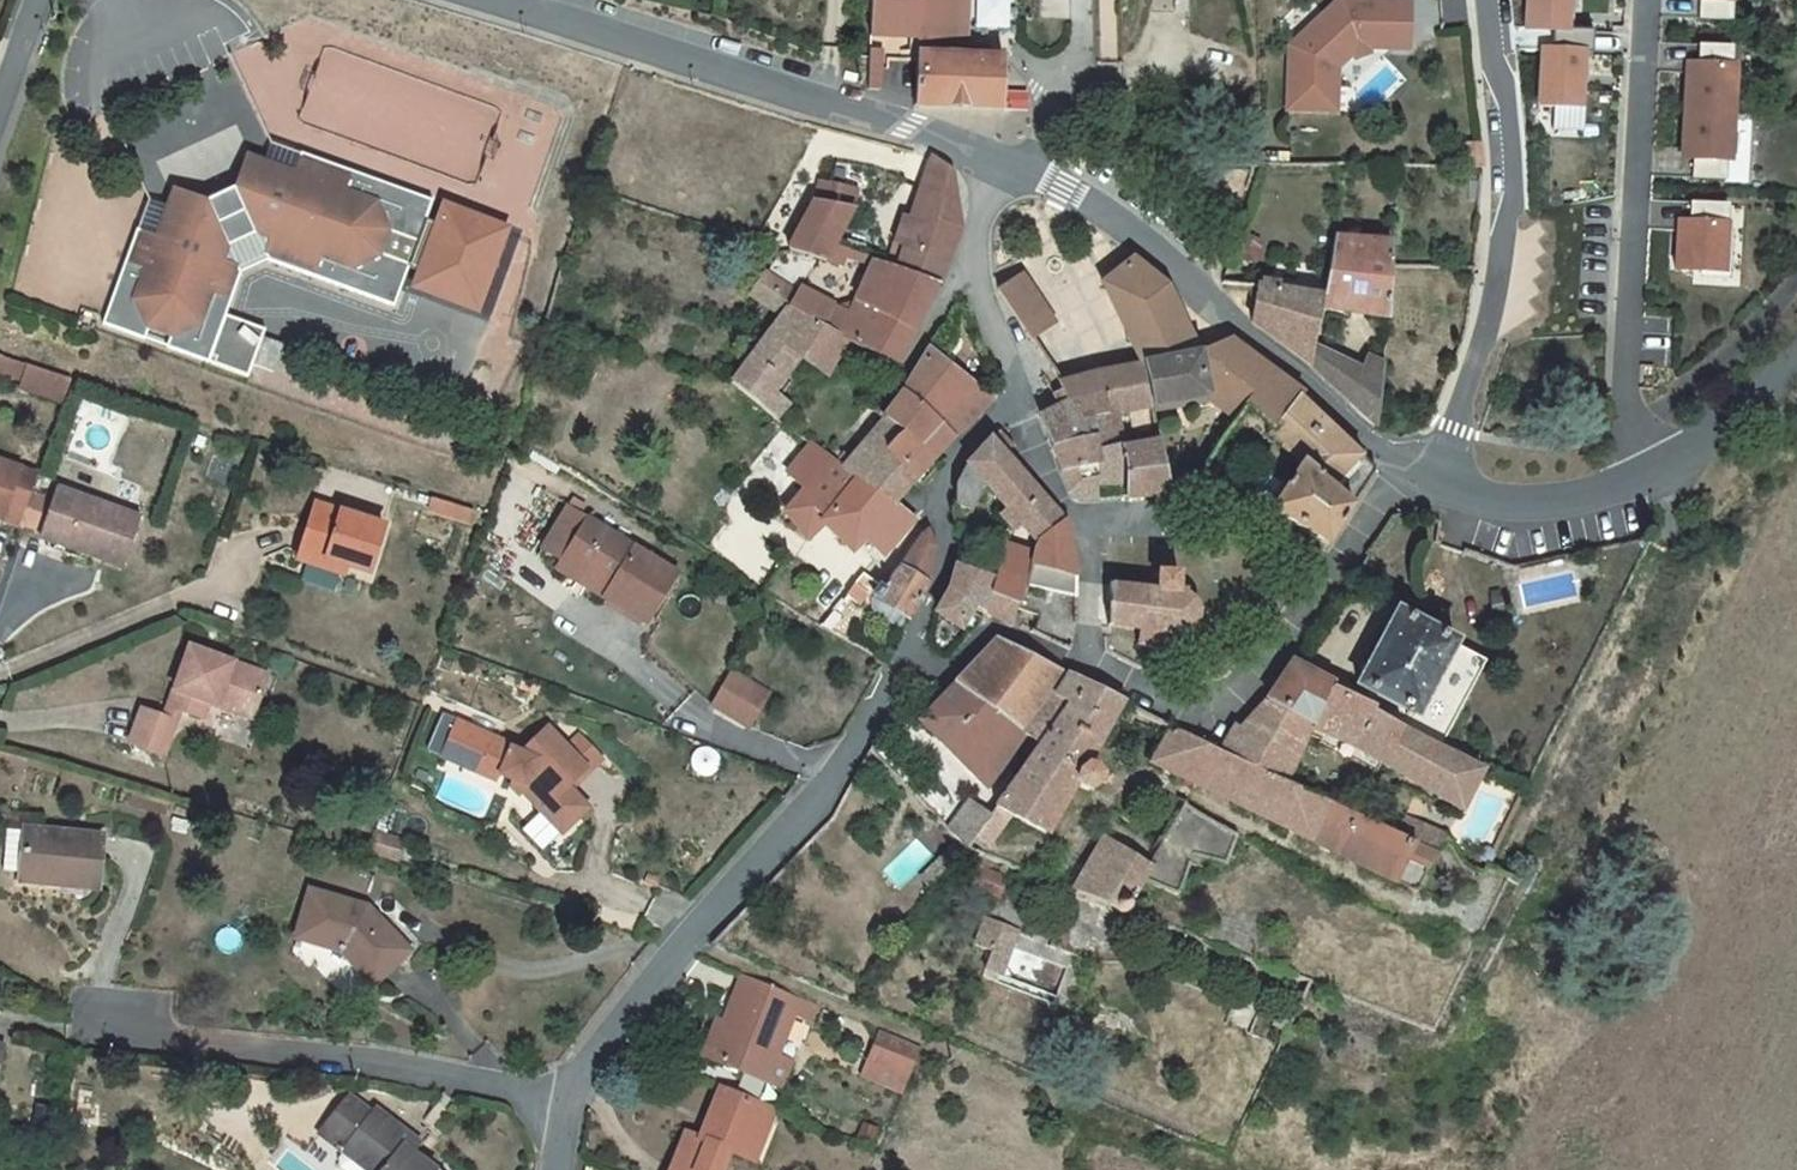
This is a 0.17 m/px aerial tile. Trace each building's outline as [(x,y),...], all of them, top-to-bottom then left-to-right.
[(918,0),(874,0),(872,34),(916,36),(917,31),(918,0)] [(947,32),(947,0),(918,0),(917,31),(947,32)] [(965,57),(967,0),(947,0),(947,32),(951,32),(951,56),(965,57)] [(1339,68),(1360,47),(1409,48),(1410,0),(1397,0),(1340,0),(1291,47),(1290,110),(1338,111),(1339,68)] [(1526,29),(1557,31),(1566,31),(1568,0),(1528,0),(1526,29)] [(1699,0),(1698,20),(1732,21),(1733,0),(1699,0)] [(947,32),(917,31),(916,36),(914,106),(1002,109),(1003,58),(965,57),(951,56),(951,32),(947,32)] [(1566,31),(1557,31),(1556,52),(1582,53),(1592,54),(1593,32),(1566,31)] [(1686,74),(1684,111),(1732,114),(1735,66),(1731,66),(1731,47),(1699,45),(1698,64),(1697,74),(1686,74)] [(883,49),(872,48),(870,88),(882,88),(883,49)] [(1556,52),(1542,51),(1539,105),(1579,108),(1582,53),(1556,52)] [(1698,64),(1687,64),(1686,74),(1697,74),(1698,64)] [(1732,114),(1684,111),(1682,149),(1693,150),(1692,160),(1691,179),(1724,181),(1725,161),(1730,162),(1732,114)] [(270,143),(263,162),(293,173),(300,153),(270,143)] [(1693,150),(1682,149),(1682,159),(1692,160),(1693,150)] [(417,242),(432,200),(300,153),(293,173),(263,162),(244,156),(233,189),(206,202),(173,190),(167,208),(156,238),(136,230),(100,326),(142,341),(147,329),(168,337),(164,349),(246,380),(264,331),(224,317),(240,274),(236,267),(222,262),(227,248),(228,247),(218,225),(242,214),(252,236),(254,235),(268,239),(264,254),(267,261),(394,306),(409,264),(379,254),(387,232),(417,242)] [(898,266),(896,269),(938,284),(960,231),(952,170),(933,157),(912,220),(898,266)] [(852,208),(856,189),(819,182),(814,202),(805,218),(798,214),(790,227),(798,232),(789,247),(788,249),(824,261),(825,260),(832,247),(852,208)] [(147,201),(136,230),(156,238),(167,208),(147,201)] [(510,225),(444,201),(413,286),(478,310),(510,225)] [(1728,205),(1690,202),(1689,221),(1688,231),(1678,231),(1676,269),(1723,272),(1726,229),(1728,205)] [(242,214),(218,225),(228,247),(227,248),(222,262),(236,267),(240,274),(267,261),(264,254),(268,239),(254,235),(252,236),(242,214)] [(898,266),(912,220),(902,217),(888,262),(898,266)] [(1689,221),(1679,221),(1678,231),(1688,231),(1689,221)] [(798,232),(790,227),(780,245),(789,247),(798,232)] [(417,242),(387,232),(379,254),(409,264),(417,242)] [(1334,239),(1322,297),(1320,308),(1389,318),(1391,267),(1391,242),(1334,239)] [(825,260),(842,265),(847,252),(832,247),(825,260)] [(1152,363),(1143,366),(1199,354),(1167,287),(1133,260),(1110,278),(1152,363)] [(896,269),(873,261),(849,313),(799,288),(796,292),(787,308),(847,341),(898,365),(938,284),(896,269)] [(787,308),(796,292),(764,273),(750,294),(782,315),(731,381),(776,418),(788,404),(774,392),(799,358),(826,377),(847,341),(787,308)] [(997,289),(1033,340),(1055,325),(1025,280),(1026,279),(1022,273),(997,289)] [(1152,363),(1110,278),(1102,285),(1106,291),(1108,290),(1134,344),(1132,344),(1143,366),(1152,363)] [(1251,323),(1310,365),(1314,347),(1320,308),(1322,297),(1258,287),(1251,323)] [(1143,366),(1153,406),(1210,397),(1236,417),(1245,405),(1273,429),(1299,396),(1303,399),(1303,398),(1303,396),(1273,371),(1236,345),(1230,342),(1199,354),(1143,366)] [(1318,373),(1328,354),(1314,347),(1310,365),(1318,373)] [(902,394),(885,417),(904,433),(917,445),(940,421),(954,436),(979,413),(993,398),(950,365),(930,349),(902,394)] [(1346,399),(1362,370),(1328,354),(1318,373),(1346,399)] [(24,380),(29,365),(0,356),(0,372),(24,380)] [(1370,374),(1362,370),(1346,399),(1377,427),(1385,362),(1373,359),(1370,374)] [(24,380),(21,388),(64,402),(72,379),(29,365),(24,380)] [(1095,418),(1116,414),(1153,406),(1143,366),(1134,367),(1101,373),(1083,377),(1076,380),(1060,385),(1063,390),(1053,395),(1059,407),(1068,402),(1078,418),(1094,413),(1095,418)] [(1303,399),(1299,396),(1273,429),(1266,437),(1300,466),(1271,511),(1328,545),(1376,471),(1303,399)] [(1121,438),(1116,414),(1095,418),(1094,413),(1078,418),(1068,402),(1059,407),(1040,417),(1049,446),(1062,473),(1073,500),(1075,501),(1093,500),(1092,487),(1095,487),(1101,478),(1124,482),(1121,449),(1139,446),(1137,435),(1121,438)] [(845,468),(859,479),(904,433),(885,417),(850,461),(845,468)] [(904,433),(859,479),(893,504),(911,483),(918,489),(932,473),(925,468),(933,458),(954,436),(940,421),(917,445),(904,433)] [(985,483),(1036,541),(1064,521),(1005,456),(1014,446),(1000,430),(968,464),(956,485),(955,505),(970,512),(985,483)] [(1170,495),(1159,442),(1139,446),(1121,449),(1124,482),(1125,498),(1170,495)] [(859,479),(845,468),(838,463),(813,444),(787,475),(805,490),(786,511),(810,540),(823,526),(850,553),(864,539),(872,531),(888,546),(890,548),(914,520),(893,504),(859,479)] [(845,468),(850,461),(844,456),(838,463),(845,468)] [(932,473),(940,465),(933,458),(925,468),(932,473)] [(20,525),(20,523),(31,493),(37,475),(0,462),(0,518),(20,525)] [(43,533),(51,536),(80,546),(124,562),(139,519),(58,490),(54,502),(31,493),(20,523),(43,531),(43,533)] [(469,522),(473,510),(433,498),(429,509),(469,522)] [(317,505),(302,553),(347,567),(369,573),(384,526),(317,505)] [(676,573),(635,549),(568,507),(537,557),(558,569),(563,561),(609,590),(605,598),(646,623),(676,573)] [(1066,523),(1064,521),(1036,541),(1034,552),(1030,564),(1077,578),(1077,576),(1066,523)] [(926,530),(886,590),(879,586),(874,593),(875,598),(910,619),(928,585),(929,580),(935,550),(935,547),(935,544),(927,531),(926,530)] [(872,531),(864,539),(880,554),(888,546),(872,531)] [(80,546),(51,536),(47,547),(76,557),(80,546)] [(1030,564),(1034,552),(1003,547),(997,570),(1027,581),(1030,564)] [(344,575),(347,567),(302,553),(300,561),(344,575)] [(563,561),(558,569),(605,598),(609,590),(563,561)] [(1011,624),(1018,605),(990,595),(994,578),(957,564),(956,567),(952,576),(948,589),(936,612),(960,627),(960,626),(969,611),(972,605),(986,613),(1010,626),(1011,624)] [(990,595),(1018,605),(1023,598),(1027,581),(997,570),(994,578),(990,595)] [(1109,586),(1108,626),(1139,630),(1137,648),(1171,651),(1172,641),(1183,642),(1183,635),(1187,635),(1188,630),(1199,620),(1199,607),(1189,597),(1189,589),(1179,589),(1179,573),(1156,573),(1156,590),(1109,586)] [(858,604),(865,592),(854,585),(845,596),(858,604)] [(1501,597),(1491,600),(1494,614),(1504,612),(1501,597)] [(960,626),(969,633),(982,621),(983,619),(969,611),(960,626)] [(1397,612),(1358,687),(1448,734),(1488,660),(1397,612)] [(1039,712),(1056,721),(1069,702),(1071,703),(1084,682),(999,639),(956,685),(921,721),(986,786),(1022,735),(1039,712)] [(168,707),(179,711),(201,719),(207,703),(217,706),(220,696),(255,709),(268,674),(189,646),(168,707)] [(1293,663),(1268,702),(1310,726),(1312,727),(1333,687),(1334,685),(1293,663)] [(754,686),(731,672),(712,705),(734,718),(754,686)] [(1123,702),(1084,682),(1071,703),(1069,702),(1056,721),(1039,745),(994,808),(997,809),(1009,815),(1046,835),(1075,784),(1081,788),(1089,791),(1096,786),(1101,777),(1095,769),(1091,767),(1087,764),(1117,712),(1121,705),(1123,702)] [(754,686),(734,718),(750,728),(769,695),(754,686)] [(1333,687),(1312,727),(1324,733),(1350,745),(1381,764),(1460,813),(1480,770),(1411,734),(1373,712),(1374,707),(1333,687)] [(220,696),(217,706),(252,719),(255,709),(220,696)] [(1294,759),(1310,726),(1268,702),(1253,718),(1242,729),(1294,759)] [(1135,712),(1121,705),(1117,712),(1132,720),(1135,712)] [(164,718),(175,722),(179,711),(168,707),(164,718)] [(175,722),(164,718),(141,710),(129,744),(163,756),(175,722)] [(1056,721),(1039,712),(1022,735),(1039,745),(1056,721)] [(442,756),(496,779),(499,773),(514,779),(511,786),(522,791),(541,811),(550,803),(571,825),(589,808),(571,789),(568,786),(586,769),(589,771),(603,758),(580,735),(567,747),(548,727),(522,752),(510,747),(512,745),(457,721),(442,756)] [(1294,759),(1242,729),(1236,726),(1220,753),(1284,783),(1296,760),(1294,759)] [(1284,783),(1220,753),(1172,728),(1151,763),(1416,892),(1434,853),(1401,838),(1284,783)] [(1350,745),(1324,733),(1318,743),(1375,774),(1381,764),(1350,745)] [(586,769),(568,786),(571,789),(589,771),(586,769)] [(968,800),(947,829),(966,848),(967,850),(977,836),(990,818),(968,800)] [(550,803),(541,811),(562,833),(571,825),(550,803)] [(1186,805),(1145,876),(1176,895),(1191,856),(1226,866),(1239,833),(1204,814),(1186,805)] [(990,818),(977,836),(989,842),(1009,815),(997,809),(990,818)] [(1445,838),(1408,821),(1401,838),(1434,853),(1445,838)] [(98,889),(103,836),(24,828),(24,831),(6,829),(2,872),(19,873),(19,881),(98,889)] [(399,862),(405,843),(374,833),(368,852),(399,862)] [(1130,901),(1145,876),(1100,848),(1073,892),(1125,913),(1128,908),(1130,901)] [(1003,878),(964,863),(957,881),(996,896),(1003,878)] [(648,877),(646,882),(655,885),(657,880),(648,877)] [(342,952),(373,985),(409,952),(368,909),(312,891),(297,939),(342,952)] [(987,920),(977,946),(993,952),(1003,926),(987,920)] [(1004,925),(1003,926),(986,970),(1001,976),(1018,930),(1004,925)] [(767,1080),(778,1054),(795,1014),(816,1023),(823,1007),(747,976),(725,1029),(717,1026),(705,1054),(767,1080)] [(870,1060),(909,1076),(921,1047),(882,1031),(870,1060)] [(794,1061),(778,1054),(767,1080),(784,1087),(794,1061)] [(725,1161),(718,1158),(722,1148),(729,1151),(746,1158),(767,1107),(721,1088),(701,1138),(688,1132),(672,1169),(721,1169),(725,1161)] [(321,1131),(345,1150),(338,1159),(340,1167),(343,1169),(430,1169),(410,1154),(414,1150),(416,1147),(408,1140),(409,1138),(374,1111),(371,1116),(348,1097),(321,1131)] [(54,1109),(35,1106),(30,1130),(49,1134),(54,1109)] [(776,1111),(767,1107),(746,1158),(755,1162),(776,1111)] [(729,1151),(722,1148),(718,1158),(725,1161),(729,1151)] [(410,1154),(430,1169),(434,1169),(436,1167),(414,1150),(410,1154)]
